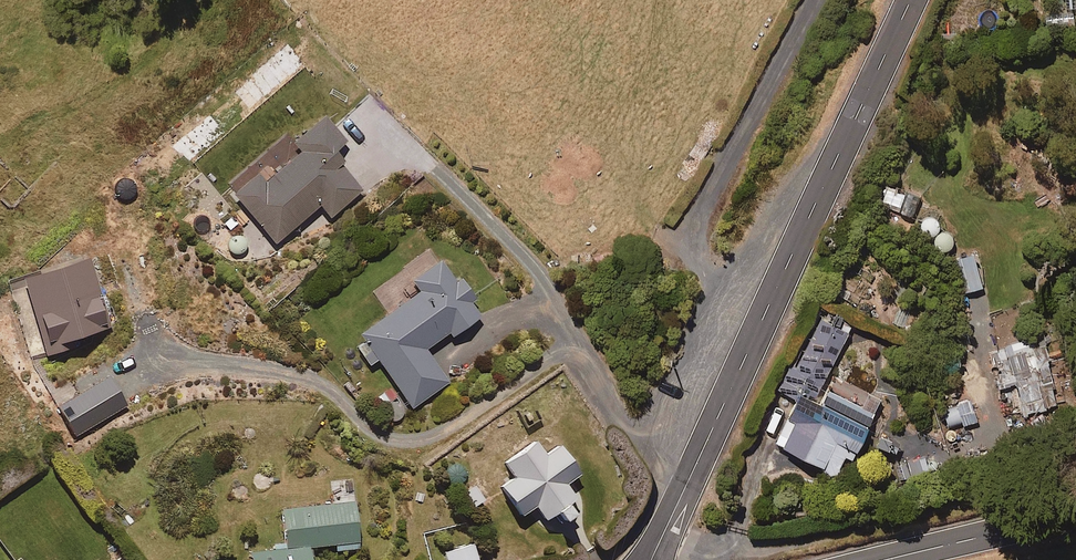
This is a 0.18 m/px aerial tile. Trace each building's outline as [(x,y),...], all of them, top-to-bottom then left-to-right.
[(1067,14),(1075,14),(1075,0),(1066,0),(1067,14)] [(346,143),(323,119),(295,145),(302,153),(266,186),(258,177),(235,198),(277,245),(321,205),(332,218),(363,190),(332,156),(346,143)] [(940,219),(922,218),(922,241),(939,241),(940,219)] [(113,329),(88,260),(22,284),(47,353),(113,329)] [(483,317),(443,262),(412,284),(420,295),(352,343),(370,368),(377,362),(412,410),(449,384),(425,352),(448,335),(452,340),(483,317)] [(800,396),(816,404),(850,331),(821,317),(798,367),(791,363),(777,393),(797,402),(800,396)] [(1041,393),(1036,369),(1033,354),(1031,343),(996,350),(1003,386),(1009,385),(1016,418),(1045,412),(1041,393)] [(1036,369),(1041,393),(1058,390),(1049,350),(1033,354),(1036,369)] [(800,396),(797,402),(776,448),(836,476),(845,458),(853,462),(881,402),(833,379),(821,406),(816,404),(800,396)] [(75,439),(126,408),(109,380),(58,411),(75,439)] [(545,458),(534,444),(504,467),(514,480),(498,492),(519,520),(533,509),(545,524),(551,520),(559,531),(571,522),(562,512),(575,502),(564,487),(579,476),(558,448),(545,458)] [(264,469),(250,482),(263,496),(277,484),(264,469)] [(356,479),(331,480),(332,500),(357,499),(356,479)] [(354,504),(281,511),(285,550),(248,553),(248,559),(308,559),(307,550),(335,547),(335,552),(359,550),(354,504)] [(471,546),(443,555),(444,559),(476,559),(471,546)]
